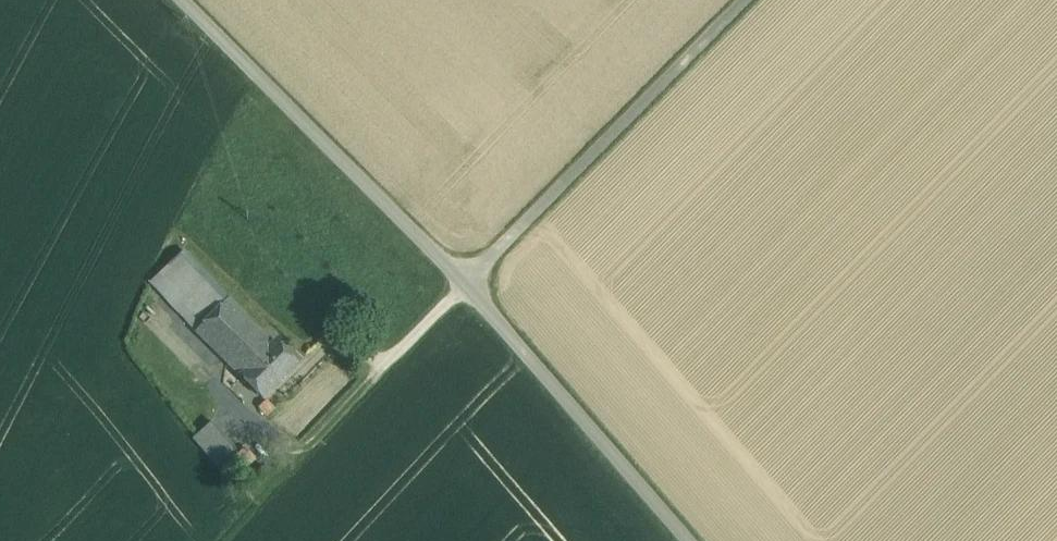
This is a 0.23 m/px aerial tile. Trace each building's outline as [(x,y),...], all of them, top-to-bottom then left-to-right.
[(229,299),(184,250),(142,292),(189,340),(198,332),(197,331),(229,299)] [(273,344),(229,299),(197,331),(198,332),(241,376),(273,344)] [(273,344),(241,376),(263,399),(299,364),(276,341),(273,344)] [(267,401),(260,408),(268,416),(275,409),(267,401)] [(221,437),(208,445),(215,455),(227,446),(221,437)]
